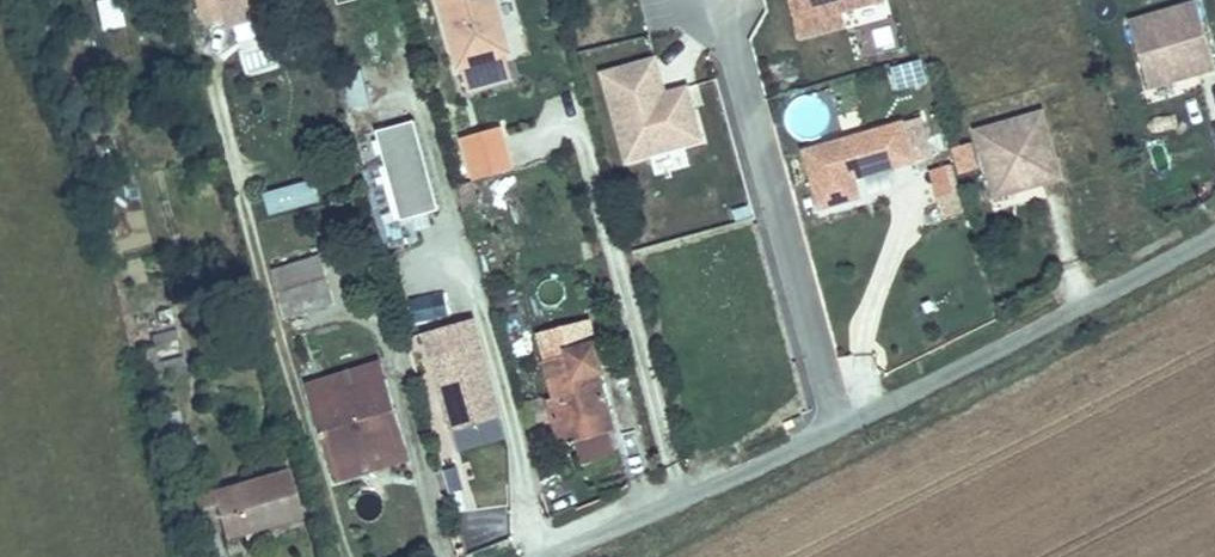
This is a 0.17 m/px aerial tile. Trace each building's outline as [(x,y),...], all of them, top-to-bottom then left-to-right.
[(94,0),(100,31),(123,26),(118,0),(94,0)] [(223,25),(295,12),(293,0),(219,0),(223,25)] [(460,60),(466,58),(510,45),(516,44),(503,0),(443,0),(460,60)] [(886,0),(789,0),(797,40),(847,30),(844,13),(887,4),(886,0)] [(1130,17),(1150,83),(1176,76),(1182,66),(1195,61),(1197,69),(1214,64),(1214,58),(1198,0),(1186,0),(1130,17)] [(888,5),(845,15),(850,35),(893,25),(888,5)] [(854,32),(858,55),(899,47),(895,24),(854,32)] [(472,80),(516,67),(510,45),(466,58),(472,80)] [(618,164),(704,146),(691,85),(664,90),(657,55),(598,67),(618,164)] [(901,91),(926,85),(920,59),(895,65),(901,91)] [(1195,61),(1182,66),(1176,76),(1197,69),(1195,61)] [(1042,107),(974,126),(993,193),(1021,186),(1026,176),(1039,172),(1042,180),(1061,175),(1042,107)] [(901,117),(802,145),(818,203),(857,192),(852,173),(912,157),(901,117)] [(422,123),(379,128),(391,220),(434,215),(422,123)] [(471,183),(516,170),(503,124),(457,137),(471,183)] [(957,174),(979,169),(972,141),(950,147),(957,174)] [(953,160),(931,164),(938,202),(961,197),(953,160)] [(1039,172),(1026,176),(1021,186),(1042,180),(1039,172)] [(312,181),(262,192),(267,214),(317,203),(312,181)] [(263,269),(278,322),(335,306),(319,253),(263,269)] [(412,322),(448,319),(447,294),(411,296),(412,322)] [(187,338),(173,338),(173,310),(153,310),(154,343),(162,343),(162,373),(188,372),(187,338)] [(477,323),(430,337),(459,434),(506,419),(477,323)] [(556,399),(542,402),(551,436),(564,433),(569,447),(614,432),(605,403),(594,407),(590,391),(605,387),(592,343),(565,351),(568,362),(548,368),(556,399)] [(314,391),(320,410),(394,385),(388,366),(314,391)] [(394,385),(320,410),(339,478),(382,465),(382,457),(413,447),(394,385)] [(382,465),(339,478),(343,489),(417,465),(413,447),(382,457),(382,465)] [(220,486),(199,494),(215,542),(232,538),(236,548),(303,526),(288,477),(225,498),(220,486)]
